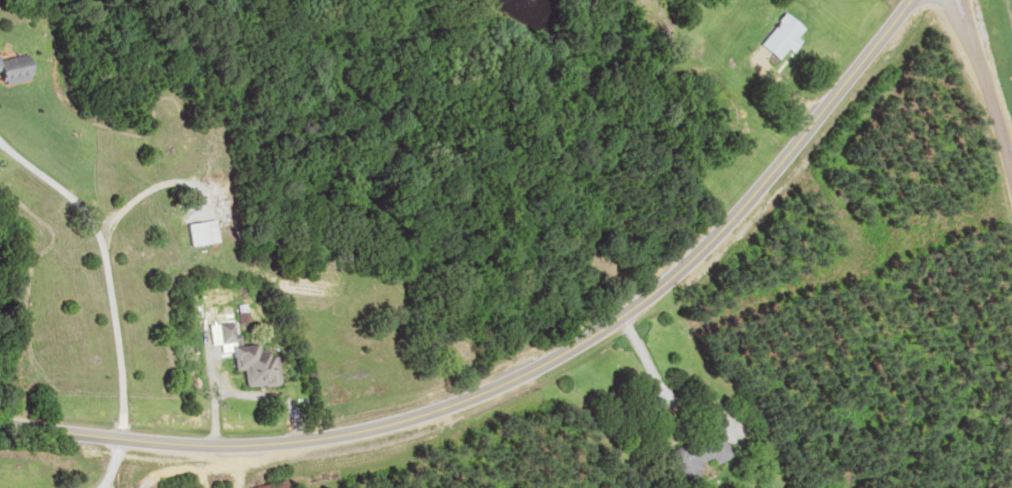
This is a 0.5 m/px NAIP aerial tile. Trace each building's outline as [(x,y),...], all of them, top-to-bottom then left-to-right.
[(790,50),(799,41),(794,37),(801,28),(784,13),(758,43),(777,59),(787,47),(790,50)] [(2,84),(30,79),(26,54),(0,59),(0,74),(2,84)] [(215,342),(233,342),(233,324),(215,324),(215,342)] [(230,371),(240,371),(241,387),(275,385),(273,353),(262,353),(261,345),(229,346),(230,371)] [(667,449),(684,486),(703,477),(696,463),(711,456),(714,463),(730,455),(717,426),(667,449)] [(752,448),(764,452),(769,440),(757,435),(752,448)] [(282,478),(246,483),(246,487),(283,487),(282,478)]
